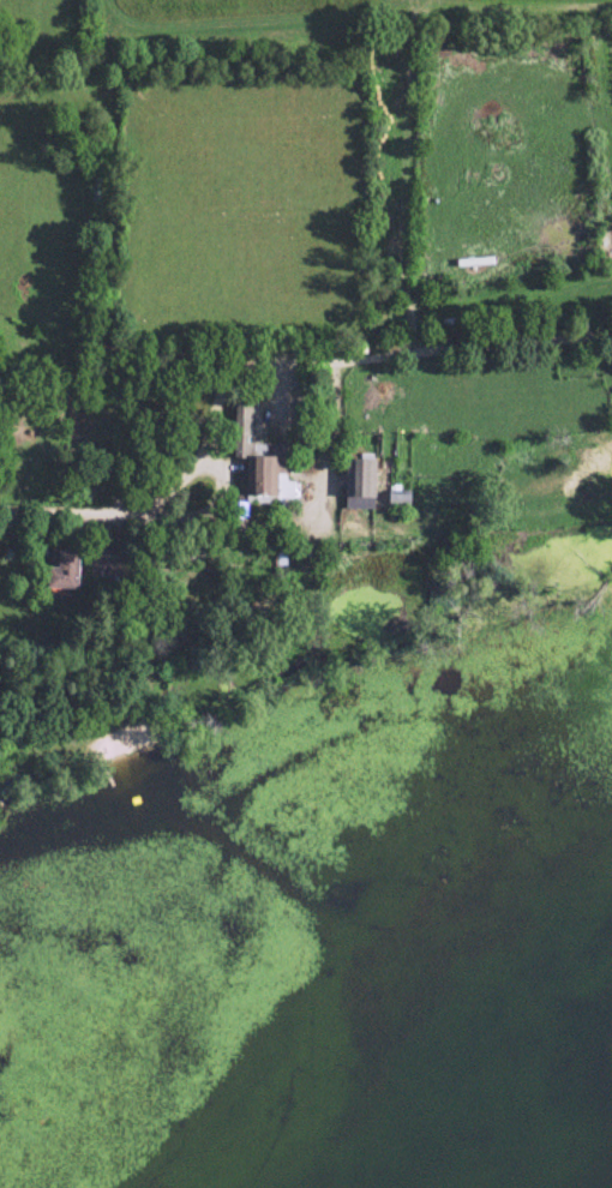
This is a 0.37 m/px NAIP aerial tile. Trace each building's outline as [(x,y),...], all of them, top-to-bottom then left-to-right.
[(253,442),(254,396),(234,396),(233,456),(246,456),(245,494),(277,494),(277,498),(293,498),(293,480),(287,480),(288,453),(282,452),(282,442),(253,442)] [(344,507),(373,507),(374,458),(345,457),(344,507)] [(387,502),(409,502),(409,493),(388,492),(387,502)] [(47,586),(78,587),(79,551),(57,550),(57,566),(47,565),(47,586)]
